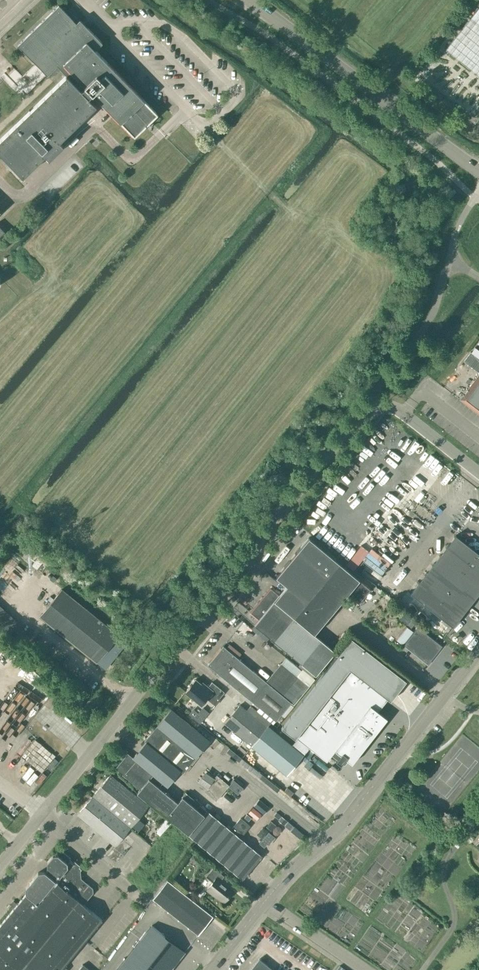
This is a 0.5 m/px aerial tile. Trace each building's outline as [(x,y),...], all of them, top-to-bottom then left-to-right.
[(143,128),(158,114),(94,49),(101,42),(79,19),(75,23),(58,5),(17,45),(36,64),(40,61),(52,74),(54,74),(56,74),(60,69),(66,75),(0,139),(0,153),(23,176),(45,154),(49,158),(64,144),(60,140),(96,105),(88,97),(92,93),(134,137),(143,128)] [(445,50),(478,77),(478,7),(445,50)] [(67,170),(74,177),(83,169),(76,161),(67,170)] [(470,352),(464,361),(478,373),(478,358),(470,352)] [(461,399),(478,413),(478,375),(478,376),(476,378),(461,399)] [(478,591),(478,554),(455,535),(410,593),(452,625),(478,591)] [(339,563),(308,537),(275,577),(286,586),(278,595),(270,588),(250,612),(258,619),(254,625),(315,675),(334,652),(313,634),(347,594),(358,603),(370,589),(339,563)] [(43,561),(38,557),(31,565),(36,569),(43,561)] [(96,662),(97,660),(106,668),(126,643),(117,635),(61,589),(40,616),(96,662)] [(416,621),(403,611),(397,618),(405,624),(395,637),(403,644),(417,626),(414,623),(416,621)] [(446,624),(439,618),(435,623),(443,628),(446,624)] [(427,664),(442,645),(418,626),(403,644),(427,664)] [(406,682),(351,638),(281,728),(295,739),(296,737),(299,739),(294,746),(269,726),(252,746),(288,775),(309,748),(311,750),(305,758),(309,760),(315,753),(327,762),(332,756),(337,760),(336,762),(341,766),(342,764),(343,765),(346,761),(345,760),(346,759),(352,764),(365,747),(366,747),(374,738),(373,737),(386,720),(378,713),(388,700),(390,702),(406,682)] [(275,722),(311,678),(285,657),(265,682),(223,646),(207,665),(275,722)] [(212,682),(207,687),(206,686),(205,687),(196,680),(185,693),(201,706),(212,693),(219,698),(224,692),(212,682)] [(80,700),(85,693),(80,689),(75,696),(80,700)] [(225,724),(252,746),(269,726),(271,723),(250,707),(246,712),(239,706),(225,724)] [(132,757),(166,785),(167,786),(180,770),(183,773),(209,741),(171,709),(144,741),(145,742),(132,757)] [(166,816),(173,822),(164,833),(174,841),(183,830),(184,831),(184,830),(242,878),(261,856),(240,838),(250,826),(240,817),(229,830),(200,806),(198,809),(191,803),(194,800),(185,793),(177,802),(162,790),(166,785),(132,757),(127,753),(115,768),(140,788),(136,792),(166,816)] [(115,845),(133,824),(148,806),(110,774),(77,814),(115,845)] [(216,800),(228,785),(217,775),(204,790),(216,800)] [(229,788),(238,796),(243,790),(235,782),(229,788)] [(276,794),(279,791),(270,782),(267,785),(276,794)] [(268,807),(259,799),(253,805),(263,813),(268,807)] [(311,813),(306,819),(318,829),(323,822),(311,813)] [(288,821),(281,816),(279,819),(278,820),(284,825),(288,821)] [(294,826),(288,821),(284,825),(290,830),(294,826)] [(294,826),(290,831),(294,834),(298,829),(294,826)] [(336,901),(377,839),(359,827),(319,890),(336,901)] [(403,868),(416,847),(393,833),(366,877),(366,881),(365,881),(370,884),(361,885),(363,887),(365,899),(360,900),(357,905),(364,909),(364,907),(369,906),(373,899),(367,895),(380,893),(395,869),(403,868)] [(14,908),(0,924),(0,965),(5,969),(68,969),(69,969),(64,965),(102,919),(84,904),(93,892),(93,888),(81,878),(80,871),(81,869),(79,867),(80,866),(74,861),(73,862),(69,859),(70,857),(63,852),(60,852),(58,855),(57,854),(53,855),(46,862),(47,871),(46,872),(44,871),(17,904),(13,901),(10,904),(14,908)] [(212,881),(206,888),(213,894),(214,893),(224,901),(233,890),(220,880),(224,876),(213,867),(206,876),(212,881)] [(213,916),(167,879),(152,899),(198,935),(213,916)] [(377,919),(406,937),(423,910),(402,897),(391,913),(383,908),(377,919)] [(184,951),(151,924),(115,969),(169,969),(184,951)] [(259,959),(250,969),(273,969),(259,959)]
